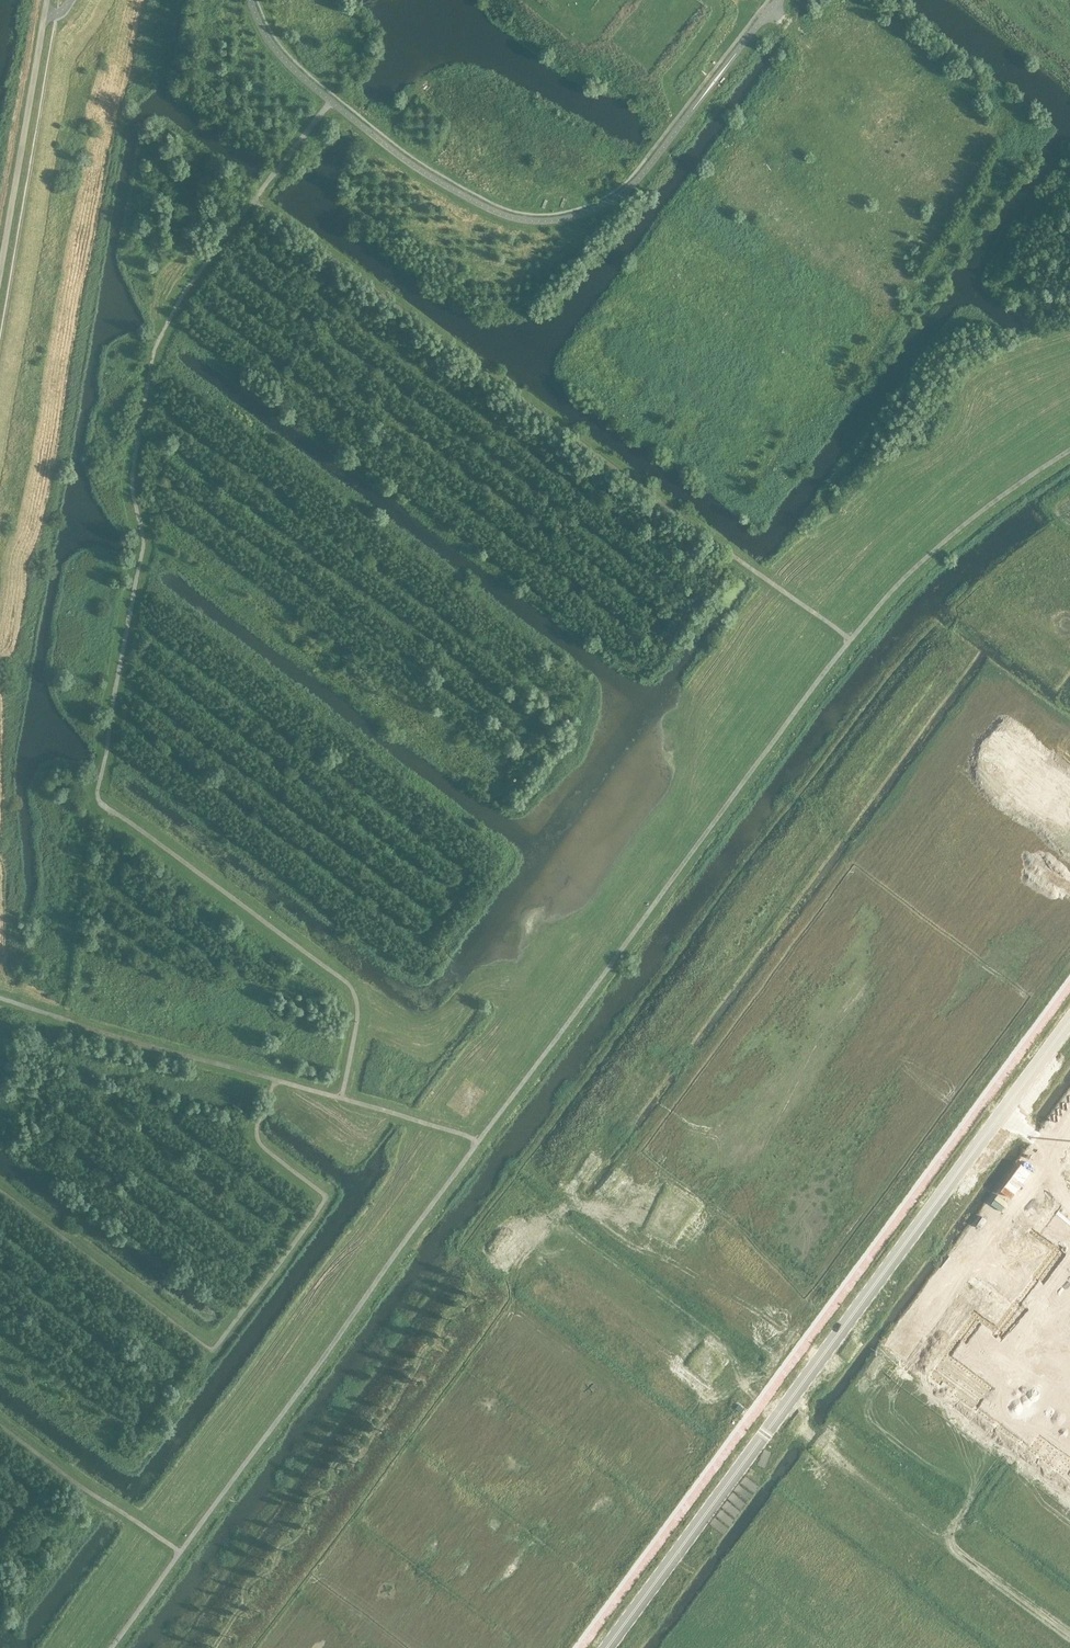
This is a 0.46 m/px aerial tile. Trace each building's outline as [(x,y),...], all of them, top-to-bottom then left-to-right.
[(923,1380),(1069,1488),(1069,1180),(1025,1241),(1048,1258),(991,1336),(968,1319),(923,1380)]
